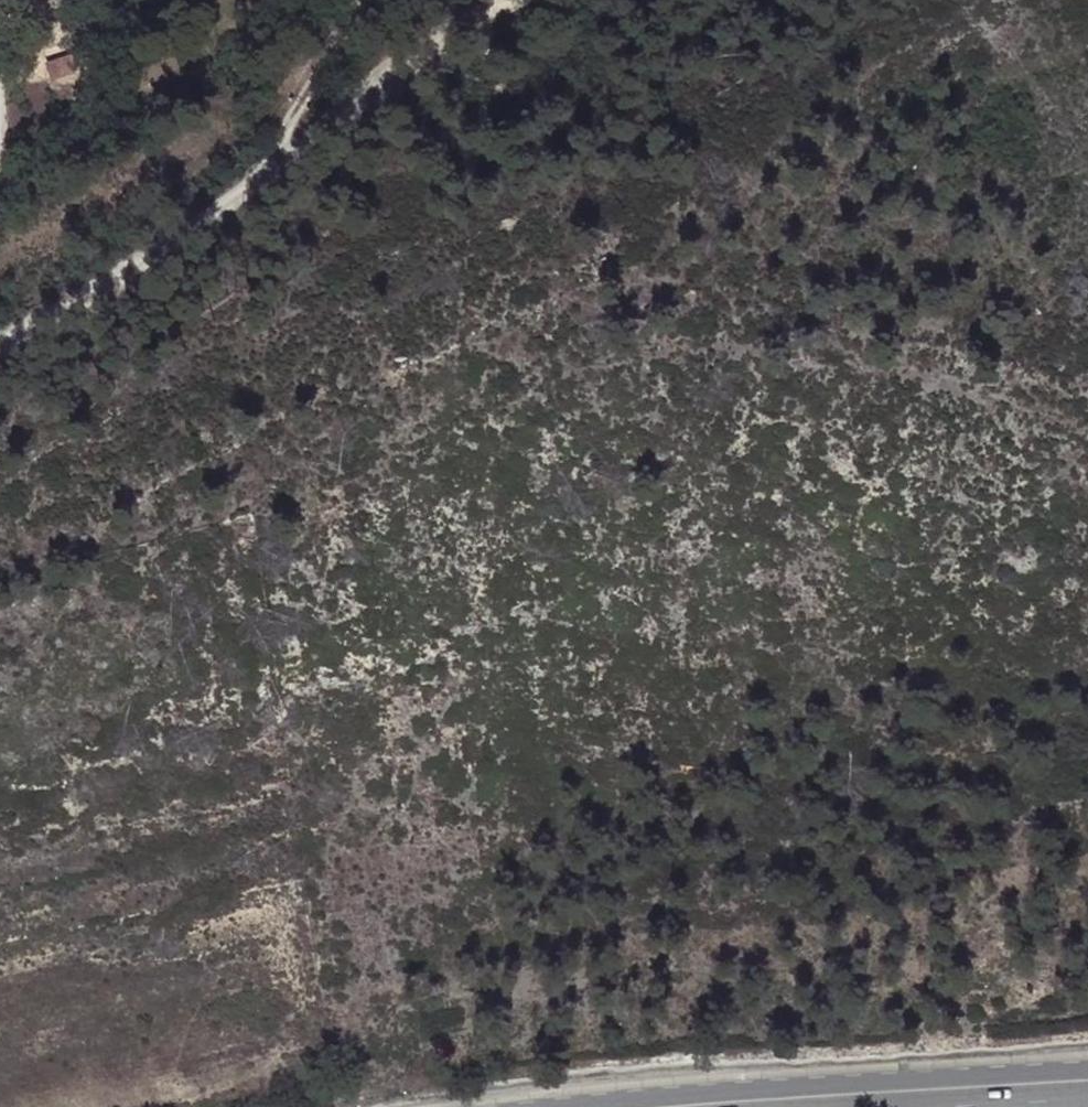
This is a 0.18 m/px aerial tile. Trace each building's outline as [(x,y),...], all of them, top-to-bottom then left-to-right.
[(67,47),(45,58),(54,78),(77,66),(67,47)]
